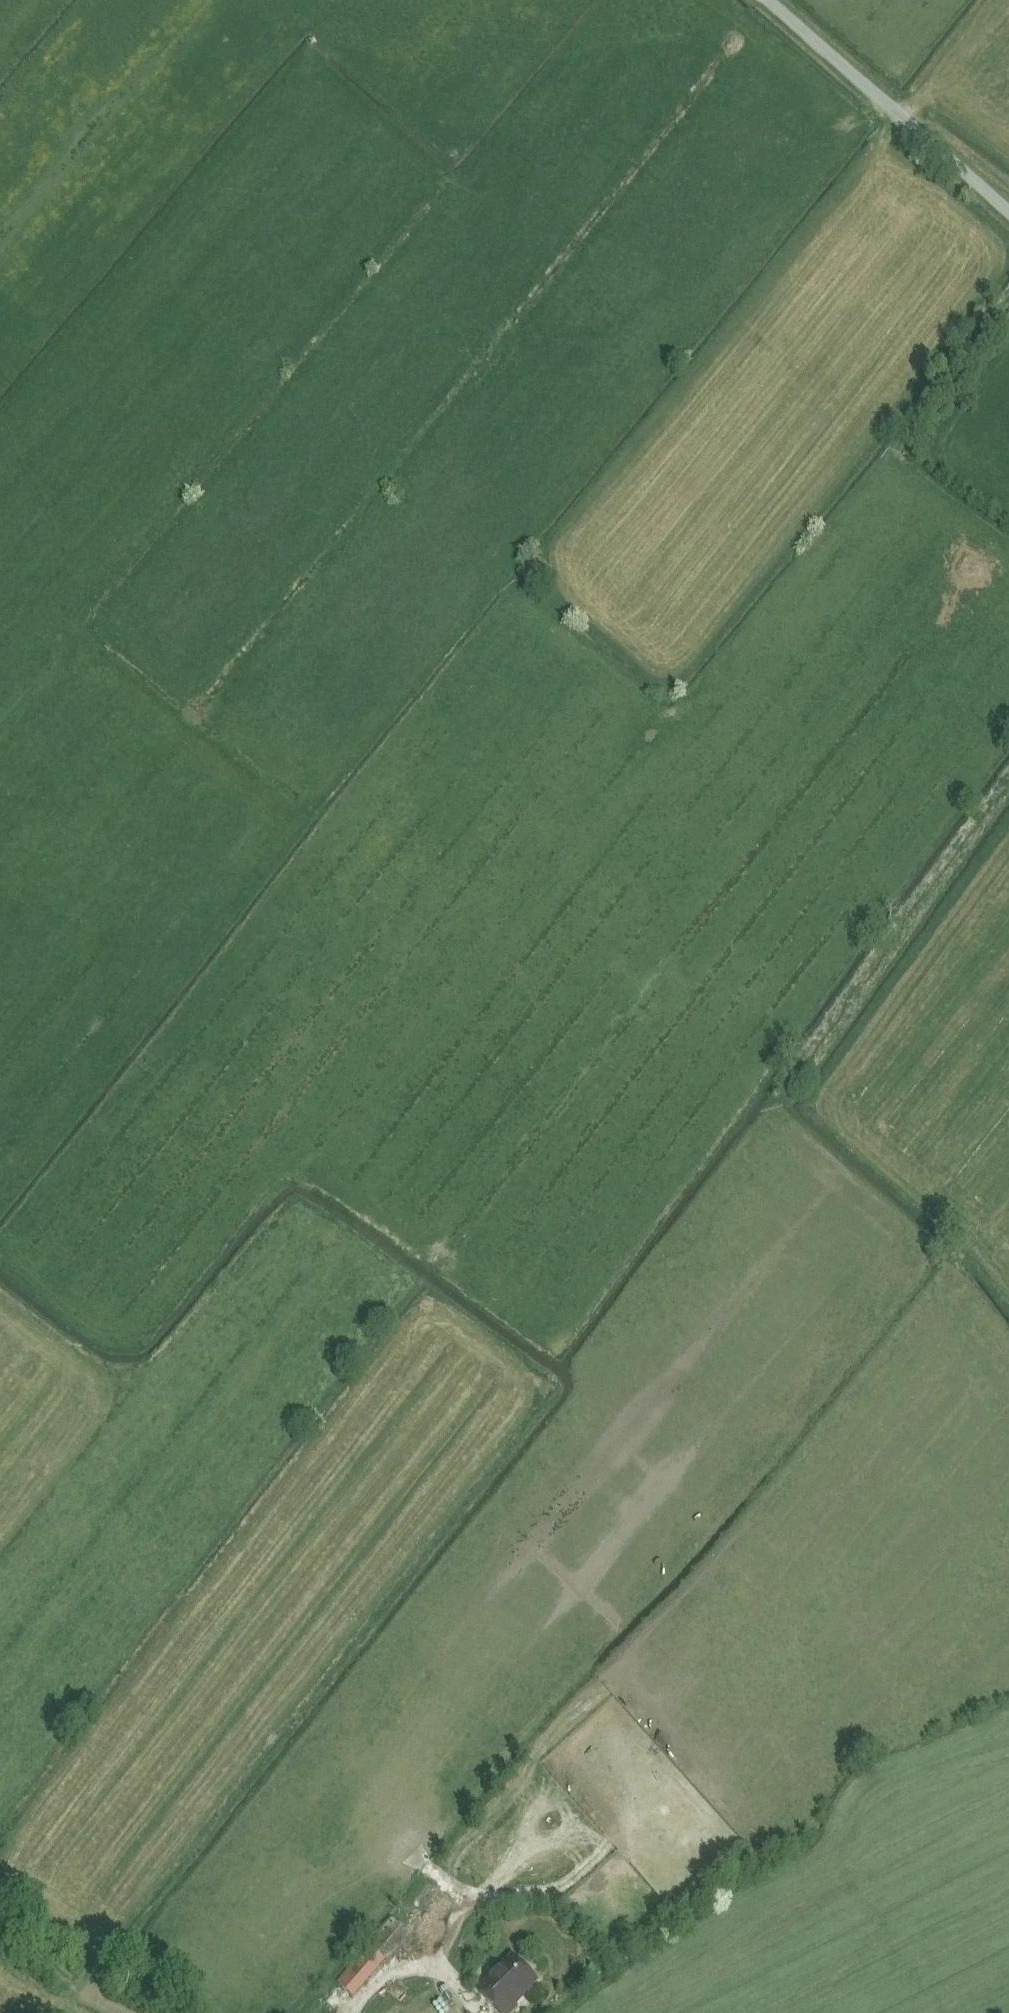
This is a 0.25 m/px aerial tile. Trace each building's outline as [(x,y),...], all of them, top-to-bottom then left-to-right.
[(410,1935),(391,1918),(367,1946),(370,1949),(339,1984),(352,1996),(384,1960),(387,1962),(410,1935)] [(480,1992),(501,2012),(511,2012),(517,2006),(514,2003),(536,1981),(513,1958),(480,1992)]
